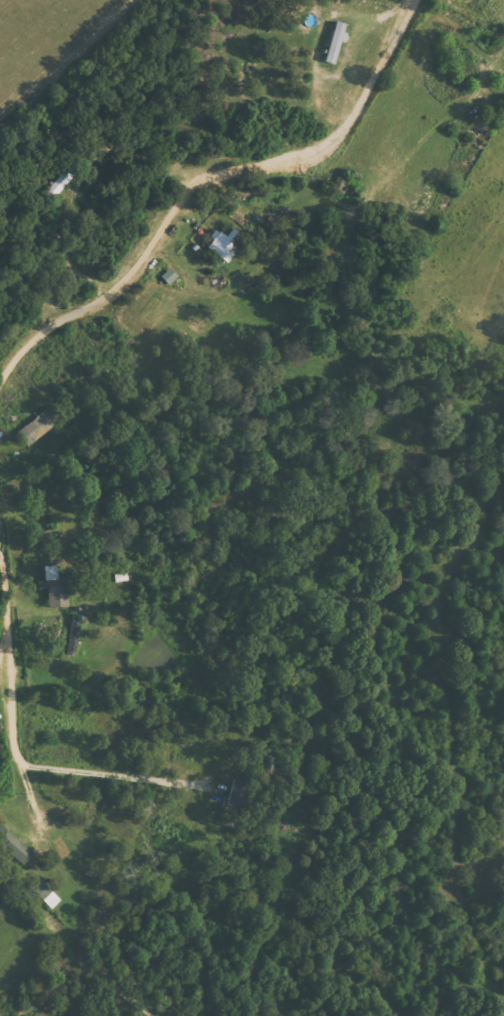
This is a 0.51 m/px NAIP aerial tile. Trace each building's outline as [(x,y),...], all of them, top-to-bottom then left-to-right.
[(346,34),(342,33),(344,25),(335,22),(322,62),(332,65),(340,42),(344,43),(346,34)] [(40,193),(47,201),(79,172),(71,164),(40,193)] [(227,263),(238,247),(233,244),(239,234),(231,228),(225,236),(215,230),(204,247),(227,263)] [(14,432),(25,447),(57,422),(46,408),(14,432)] [(43,566),(45,607),(66,607),(65,582),(56,583),(55,566),(43,566)] [(219,824),(237,829),(250,784),(232,779),(219,824)] [(21,866),(32,851),(0,827),(0,850),(21,866)] [(59,901),(41,882),(32,891),(50,910),(59,901)]
